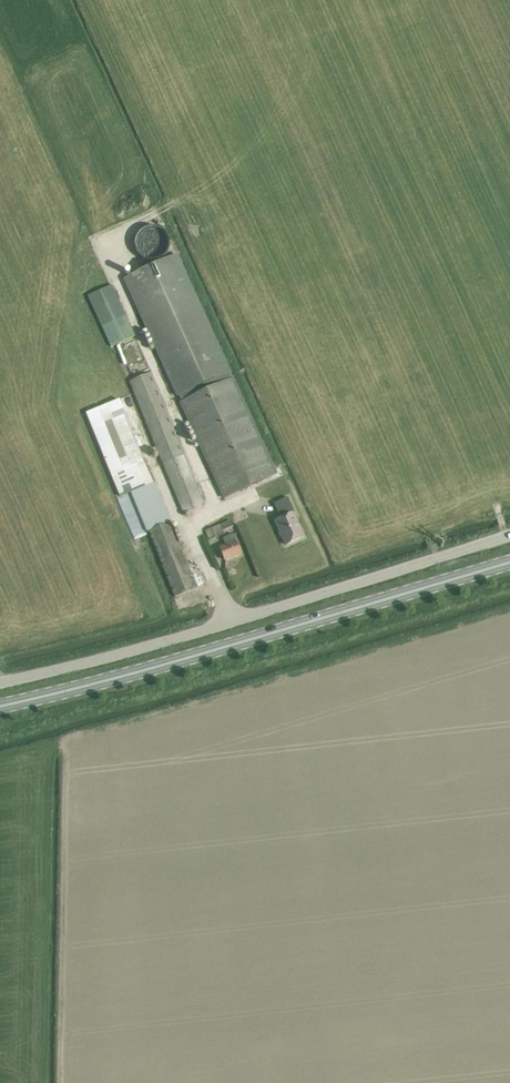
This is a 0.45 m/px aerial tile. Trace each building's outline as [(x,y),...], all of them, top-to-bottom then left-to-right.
[(123,278),(177,396),(179,395),(182,401),(180,402),(224,498),(278,473),(234,377),(232,378),(229,372),(231,371),(177,253),(123,278)] [(112,284),(87,296),(110,346),(135,334),(112,284)] [(129,381),(183,512),(205,505),(151,371),(129,381)] [(120,398),(85,413),(120,496),(131,492),(173,595),(197,586),(154,482),(142,459),(143,458),(120,398)] [(274,504),(281,519),(275,521),(286,545),(304,537),(293,514),(295,513),(288,497),(274,504)] [(230,519),(204,530),(208,540),(225,533),(223,530),(233,526),(230,519)] [(218,548),(220,554),(222,553),(225,560),(241,554),(236,542),(233,534),(223,538),(226,545),(218,548)] [(190,593),(181,597),(185,608),(194,604),(190,593)]
